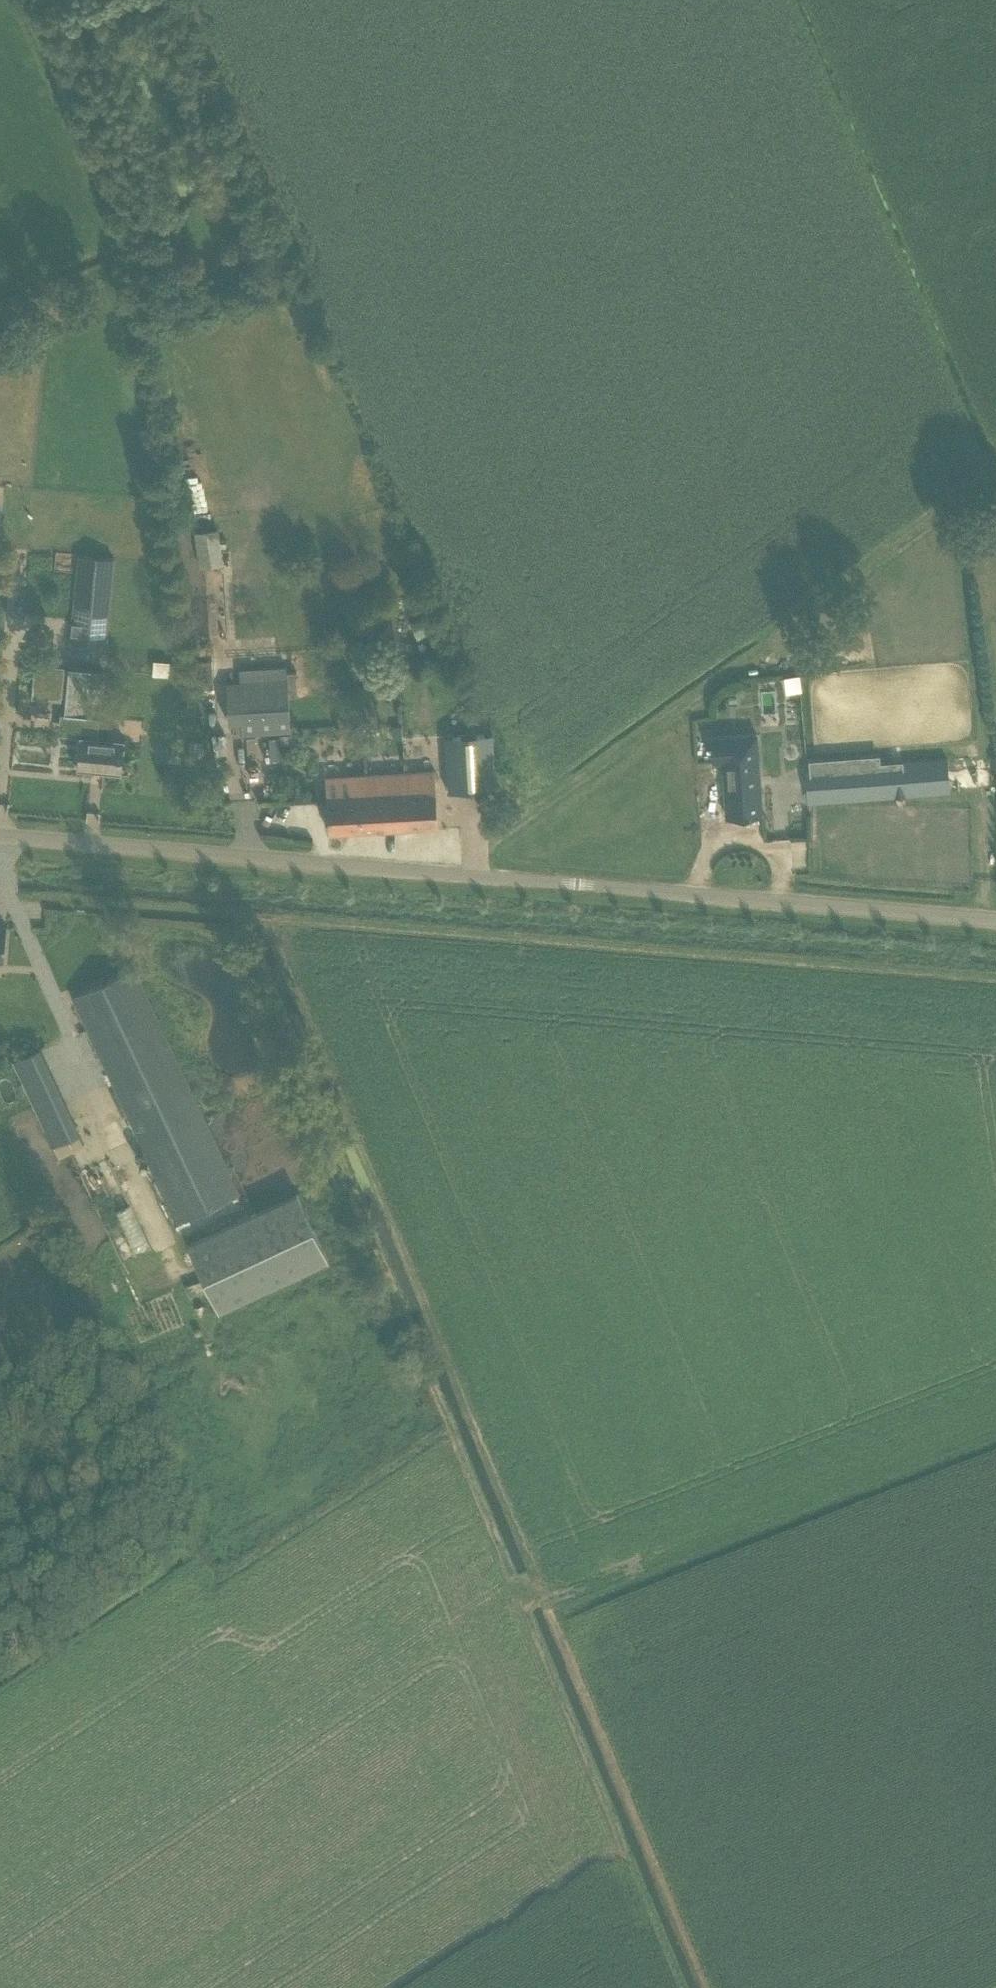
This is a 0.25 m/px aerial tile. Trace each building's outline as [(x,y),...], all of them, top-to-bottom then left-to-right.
[(195,533),(201,568),(224,564),(218,529),(195,533)] [(70,652),(105,655),(114,558),(79,555),(70,652)] [(64,714),(82,715),(77,768),(121,773),(124,739),(97,737),(100,702),(86,701),(87,685),(102,686),(103,670),(68,666),(68,670),(64,670),(64,666),(35,663),(32,697),(61,700),(61,696),(66,696),(64,714)] [(287,679),(239,681),(242,721),(242,733),(290,730),(287,679)] [(493,733),(444,736),(448,792),(496,789),(493,733)] [(742,815),(742,817),(750,817),(750,815),(762,814),(757,734),(713,737),(715,764),(723,764),(726,816),(742,815)] [(783,750),(783,751),(783,757),(788,761),(795,761),(798,755),(798,750),(793,745),(787,746),(783,750)] [(809,771),(805,771),(806,781),(808,801),(950,790),(947,759),(903,763),(876,765),(876,759),(833,762),(834,769),(809,771)] [(353,795),(327,796),(328,812),(329,832),(408,828),(438,826),(435,770),(405,772),(352,775),(353,795)] [(72,997),(178,1223),(240,1194),(134,968),(72,997)] [(55,1156),(83,1144),(42,1045),(14,1057),(55,1156)] [(326,1258),(296,1195),(189,1246),(218,1308),(326,1258)]
